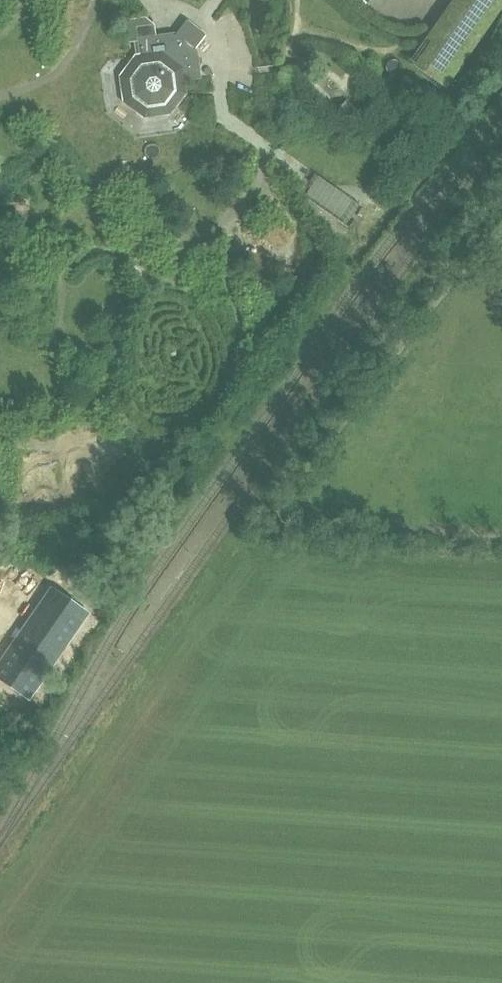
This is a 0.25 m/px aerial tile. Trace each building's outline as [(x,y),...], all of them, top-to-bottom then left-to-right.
[(450,80),(501,5),(501,0),(454,0),(432,31),(439,37),(422,61),(450,80)] [(186,23),(176,37),(156,40),(154,24),(145,17),(125,20),(128,43),(134,42),(136,59),(121,81),(126,108),(146,123),(172,119),(187,98),(186,85),(202,83),(198,53),(208,39),(186,23)] [(0,665),(0,677),(29,697),(87,613),(60,595),(37,628),(29,622),(0,665)]
